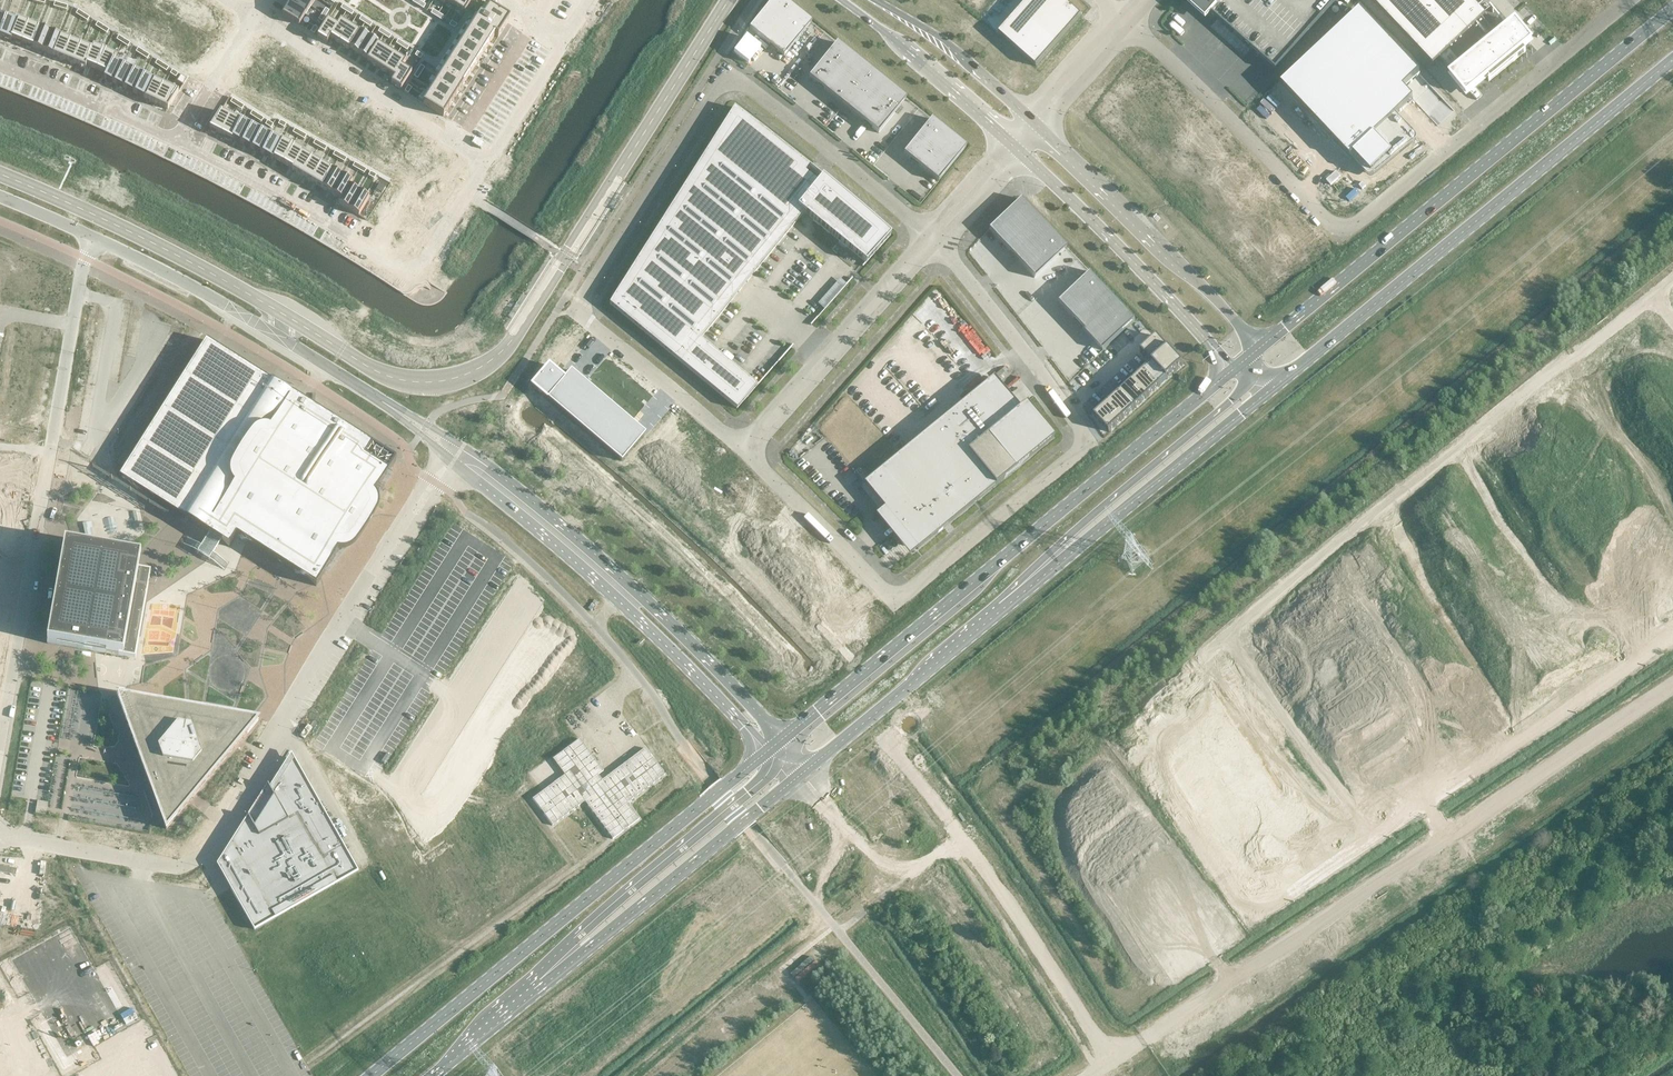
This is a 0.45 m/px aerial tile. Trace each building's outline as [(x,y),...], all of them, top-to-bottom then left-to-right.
[(288,6),(304,16),(310,7),(299,0),(291,0),(288,6)] [(445,2),(454,8),(459,0),(446,0),(445,2)] [(454,8),(464,14),(473,0),(459,0),(454,8)] [(749,29),(783,57),(811,22),(784,0),(772,0),(749,29)] [(999,34),(1036,67),(1081,16),(1063,0),(1029,0),(999,34)] [(1186,3),(1205,20),(1211,14),(1276,71),(1335,4),(1330,0),(1188,0),(1186,3)] [(1524,48),(1532,42),(1515,22),(1507,29),(1504,24),(1503,25),(1506,29),(1497,37),(1482,19),(1486,16),(1471,0),(1372,0),(1371,1),(1433,66),(1440,59),(1452,74),(1450,76),(1466,96),(1488,78),(1490,80),(1488,81),(1489,82),(1526,51),(1524,48)] [(288,6),(282,15),(298,26),(304,16),(288,6)] [(442,74),(423,104),(443,117),(443,116),(449,107),(450,106),(456,97),(456,96),(462,86),(462,87),(462,86),(464,83),(465,82),(466,80),(467,79),(468,77),(469,76),(471,73),(471,72),(473,70),(472,70),(473,69),(474,67),(475,65),(477,63),(478,62),(479,60),(479,59),(480,59),(481,57),(482,55),(484,52),(485,50),(486,49),(487,47),(488,45),(490,42),(491,41),(491,42),(494,37),(494,36),(497,38),(498,37),(502,31),(502,30),(503,30),(504,27),(505,27),(505,25),(506,25),(508,21),(509,19),(489,7),(483,17),(480,15),(475,22),(468,18),(436,70),(442,74)] [(1360,10),(1280,85),(1350,159),(1353,156),(1371,174),(1408,140),(1390,121),(1413,99),(1404,89),(1420,74),(1360,10)] [(6,18),(0,37),(0,38),(2,38),(5,39),(10,41),(18,20),(17,22),(6,18)] [(29,24),(18,20),(10,41),(11,41),(12,39),(16,41),(15,44),(20,45),(21,43),(22,43),(29,24)] [(327,20),(317,37),(318,38),(321,40),(322,41),(325,42),(326,43),(330,38),(337,26),(327,20)] [(337,26),(330,38),(331,38),(334,41),(334,40),(334,41),(336,43),(338,43),(339,44),(349,27),(340,21),(337,26)] [(32,47),(40,29),(29,24),(22,43),(27,45),(26,48),(30,50),(31,47),(32,47)] [(349,27),(339,44),(340,44),(343,46),(345,49),(348,49),(359,33),(358,33),(349,27)] [(43,52),(50,33),(40,29),(32,47),(43,52)] [(359,33),(348,49),(348,50),(349,49),(350,49),(353,51),(354,52),(357,54),(358,54),(369,38),(359,32),(358,33),(359,33)] [(53,56),(61,37),(50,33),(43,52),(53,56)] [(64,60),(71,41),(61,37),(53,56),(58,58),(60,60),(63,60),(64,60)] [(369,38),(358,54),(359,55),(362,57),(363,58),(366,59),(367,60),(377,45),(378,44),(369,38)] [(74,64),(82,46),(71,41),(64,60),(69,62),(71,64),(74,64)] [(286,52),(268,41),(261,53),(279,64),(286,52)] [(837,43),(809,77),(843,105),(871,71),(837,43)] [(367,60),(366,61),(368,62),(371,64),(373,66),(375,67),(376,67),(386,50),(377,45),(367,60)] [(92,50),(82,46),(74,64),(79,66),(81,69),(84,68),(85,69),(87,66),(86,66),(94,47),(93,47),(92,50)] [(105,51),(94,47),(86,66),(97,70),(105,51)] [(386,50),(376,67),(377,68),(380,70),(382,72),(384,73),(385,73),(395,56),(386,50)] [(116,57),(105,51),(97,70),(106,75),(104,79),(104,80),(116,57)] [(254,64),(272,75),(279,64),(261,53),(254,64)] [(395,56),(385,73),(386,73),(389,75),(394,78),(394,79),(401,67),(401,68),(405,62),(395,56)] [(104,80),(115,85),(123,66),(114,62),(116,57),(104,80)] [(247,74),(265,85),(272,75),(254,64),(247,74)] [(296,82),(294,85),(305,92),(317,72),(307,65),(303,71),(299,77),(296,82)] [(125,90),(134,71),(123,66),(115,85),(125,90)] [(394,78),(390,84),(391,84),(392,85),(395,86),(395,87),(400,90),(411,73),(401,68),(401,67),(394,79),(394,78)] [(135,94),(144,76),(134,71),(125,90),(135,94)] [(871,71),(843,105),(878,133),(906,99),(871,71)] [(326,81),(328,79),(317,72),(305,92),(314,98),(315,98),(326,81)] [(241,84),(259,96),(265,85),(247,74),(241,84)] [(145,99),(154,81),(144,76),(135,94),(145,99)] [(156,104),(164,86),(154,81),(145,99),(156,104)] [(314,98),(312,101),(322,107),(335,87),(334,86),(335,85),(331,83),(330,84),(326,81),(315,98),(314,98)] [(232,93),(252,106),(259,96),(241,84),(239,82),(232,93)] [(178,93),(164,86),(156,104),(167,110),(178,93)] [(340,88),(339,89),(335,87),(322,107),(331,113),(344,93),(343,92),(344,91),(340,88)] [(349,94),(348,95),(344,93),(331,113),(340,118),(353,98),(352,98),(353,97),(349,94)] [(358,100),(357,101),(353,98),(340,118),(349,124),(362,104),(361,104),(362,102),(358,100)] [(362,104),(349,124),(358,130),(371,110),(362,104)] [(841,193),(823,178),(804,163),(780,144),(772,137),(756,125),(734,108),(609,304),(736,409),(757,386),(700,340),(803,213),(865,264),(890,235),(872,219),(863,211),(841,193)] [(371,110),(358,130),(367,136),(380,115),(371,110)] [(220,112),(209,129),(212,130),(211,133),(215,135),(216,132),(221,135),(230,117),(220,112)] [(380,115),(367,136),(376,141),(389,121),(380,115)] [(232,139),(241,121),(240,121),(240,122),(230,117),(221,135),(226,137),(225,140),(229,142),(231,139),(232,139)] [(931,119),(903,154),(938,181),(966,147),(931,119)] [(242,144),(251,126),(241,121),(232,139),(242,144)] [(389,121),(376,141),(385,147),(398,127),(389,121)] [(252,149),(261,131),(251,126),(242,144),(252,149)] [(406,132),(398,127),(385,147),(394,153),(396,150),(407,133),(406,132)] [(407,133),(396,150),(405,156),(418,136),(408,129),(406,132),(407,133)] [(262,155),(271,137),(261,131),(252,149),(262,155)] [(281,142),(271,137),(262,155),(272,160),(282,141),(281,140),(281,142)] [(283,164),(292,146),(282,141),(272,160),(273,159),(283,164)] [(292,171),(303,152),(292,146),(283,164),(292,169),(291,170),(292,171)] [(460,162),(439,149),(433,159),(454,172),(460,162)] [(302,176),(312,159),(302,153),(303,152),(292,171),(296,173),(298,176),(301,176),(302,176)] [(311,182),(322,165),(312,159),(302,176),(306,179),(308,181),(311,182)] [(445,180),(447,181),(454,172),(433,159),(428,168),(446,179),(445,180)] [(321,188),(331,170),(322,165),(311,182),(321,188)] [(446,179),(428,168),(422,177),(439,189),(440,188),(441,188),(444,184),(443,183),(445,180),(446,179)] [(331,194),(341,176),(331,170),(321,188),(322,188),(323,191),(326,191),(331,194)] [(351,182),(341,176),(331,194),(332,194),(333,196),(336,197),(340,199),(337,204),(338,204),(348,187),(349,187),(351,182)] [(438,193),(437,193),(439,189),(422,177),(415,187),(433,198),(434,197),(435,198),(438,193)] [(358,192),(349,187),(348,187),(338,204),(348,210),(358,192)] [(432,203),(431,202),(433,198),(415,187),(409,196),(427,208),(428,207),(429,208),(432,203)] [(358,216),(368,198),(358,192),(348,210),(358,216)] [(427,208),(409,196),(404,205),(424,218),(430,209),(428,207),(427,208)] [(1020,199),(988,230),(1034,278),(1066,248),(1020,199)] [(424,218),(404,205),(398,215),(418,227),(424,218)] [(418,227),(398,215),(392,224),(412,236),(418,227)] [(386,233),(406,246),(412,236),(392,224),(386,233)] [(1103,351),(1135,320),(1089,272),(1057,302),(1103,351)] [(1157,336),(1140,351),(1152,364),(1169,349),(1157,336)] [(208,340),(206,340),(119,477),(209,534),(201,546),(187,537),(183,543),(223,569),(227,563),(213,554),(221,542),(229,547),(236,536),(316,586),(375,494),(388,473),(396,461),(208,340)] [(1152,364),(1145,370),(1160,386),(1183,365),(1169,349),(1152,364)] [(548,365),(531,385),(621,461),(645,434),(571,371),(564,379),(548,365)] [(1145,370),(1132,381),(1147,398),(1160,386),(1145,370)] [(1132,381),(1120,393),(1135,409),(1147,398),(1132,381)] [(1025,403),(1001,422),(988,406),(997,399),(985,384),(863,484),(917,549),(1053,438),(1025,403)] [(1120,393),(1107,404),(1122,421),(1135,409),(1120,393)] [(1107,404),(1094,416),(1109,433),(1122,421),(1107,404)] [(0,530),(0,543),(7,544),(9,532),(0,530)] [(138,569),(140,557),(64,544),(47,644),(135,659),(150,571),(138,569)] [(258,720),(117,695),(166,830),(258,720)] [(612,839),(639,819),(627,803),(664,775),(644,749),(602,781),(598,775),(603,771),(579,739),(552,759),(564,775),(532,800),(552,826),(584,802),(612,839)] [(357,872),(294,760),(272,794),(273,797),(254,827),(248,816),(247,817),(247,818),(217,865),(254,930),(275,918),(272,912),(333,878),(336,884),(357,872)] [(48,807),(48,803),(37,801),(35,813),(46,815),(46,814),(48,807)] [(819,966),(812,958),(791,975),(797,983),(819,966)]
